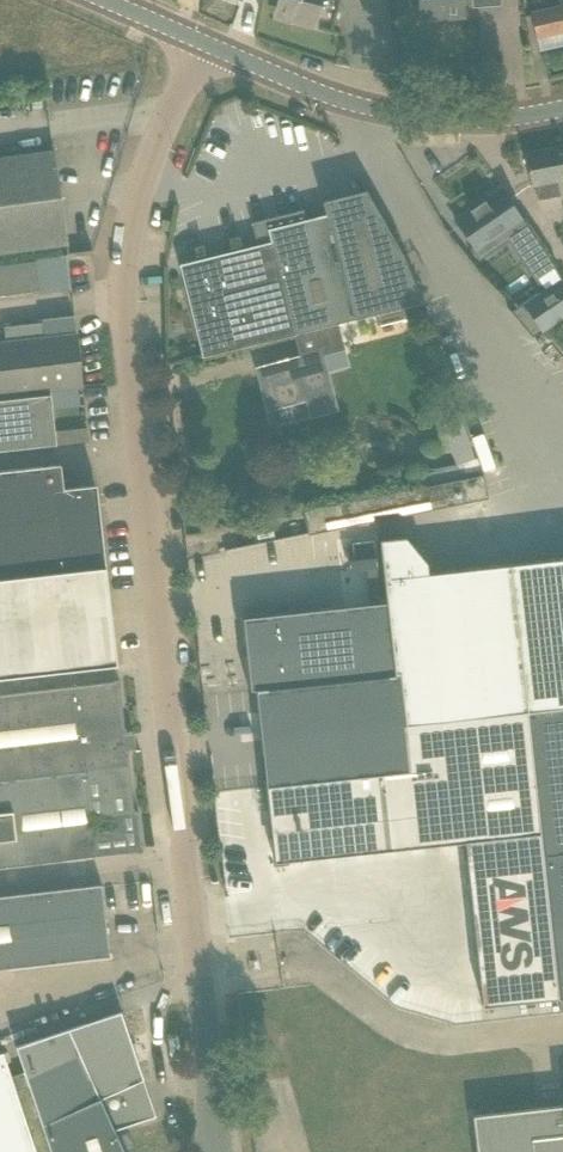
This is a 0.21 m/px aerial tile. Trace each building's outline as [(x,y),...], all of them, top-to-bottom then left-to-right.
[(278,11),(294,15),(292,22),(315,27),(321,0),(280,0),(278,11)] [(422,20),(449,18),(448,16),(462,15),(463,17),(464,17),(463,0),(420,0),(422,20)] [(533,13),(539,38),(542,49),(562,45),(562,0),(559,0),(560,7),(533,13)] [(558,180),(562,179),(562,145),(525,153),(531,186),(535,185),(539,200),(561,196),(558,180)] [(55,149),(0,157),(0,253),(68,244),(55,149)] [(457,220),(477,249),(503,231),(536,280),(555,267),(502,189),(457,220)] [(183,263),(180,264),(203,357),(298,333),(337,323),(375,313),(378,325),(406,318),(403,306),(423,301),(404,254),(367,190),(323,200),(327,216),(307,221),(304,209),(253,222),(259,246),(184,265),(183,263)] [(41,292),(71,288),(72,288),(71,282),(67,254),(37,259),(41,292)] [(515,312),(533,334),(550,323),(562,314),(562,283),(561,281),(534,299),(515,312)] [(43,322),(5,326),(7,342),(0,343),(0,450),(56,444),(50,389),(59,388),(82,385),(77,335),(75,315),(43,319),(43,322)] [(304,356),(259,369),(270,409),(309,399),(313,415),(336,409),(337,409),(327,371),(349,366),(344,347),(337,323),(298,333),(304,356)] [(464,419),(444,425),(457,468),(476,462),(464,419)] [(117,663),(110,609),(106,567),(98,568),(105,558),(98,493),(89,485),(64,488),(61,461),(0,468),(0,677),(117,663)] [(483,472),(306,508),(310,531),(488,495),(483,472)] [(379,539),(385,592),(387,601),(395,674),(399,674),(400,674),(406,723),(405,723),(405,725),(527,712),(562,707),(562,557),(428,573),(427,561),(405,536),(379,539)] [(364,540),(352,542),(355,570),(366,569),(369,600),(381,599),(375,539),(364,540)] [(361,604),(242,617),(250,690),(256,689),(395,674),(387,601),(370,603),(361,604)] [(395,674),(256,689),(266,786),(409,770),(404,725),(405,725),(405,723),(406,723),(400,674),(399,674),(395,674)] [(98,855),(136,851),(136,852),(142,852),(144,850),(139,812),(138,810),(136,811),(121,681),(119,680),(114,680),(113,681),(0,694),(0,867),(98,855)] [(527,712),(543,853),(562,850),(562,707),(527,712)] [(409,770),(266,786),(274,862),(465,841),(482,1006),(559,998),(543,853),(527,712),(405,725),(404,725),(409,770)] [(543,853),(559,998),(562,997),(562,850),(543,853)] [(0,897),(0,969),(110,956),(106,928),(101,886),(101,885),(0,897)] [(52,1151),(128,1151),(120,1128),(156,1116),(156,1115),(152,1116),(140,1081),(144,1080),(121,1011),(16,1046),(52,1151)] [(3,1051),(0,1052),(0,1151),(37,1151),(3,1051)] [(474,1116),(478,1151),(562,1151),(562,1105),(474,1116)]
